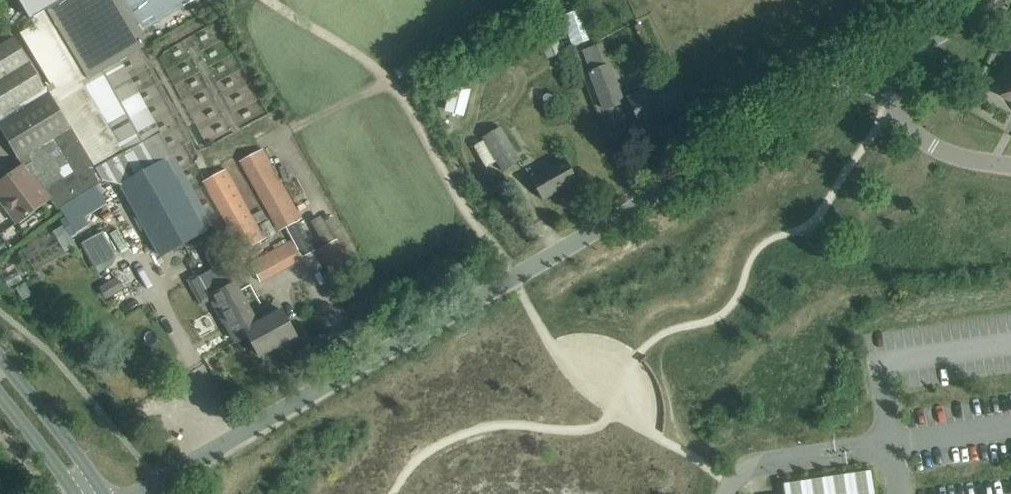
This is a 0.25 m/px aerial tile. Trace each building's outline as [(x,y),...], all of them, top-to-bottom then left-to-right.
[(132,231),(152,264),(161,258),(205,232),(106,70),(142,48),(114,0),(10,0),(24,24),(27,22),(128,183),(122,187),(142,225),(132,231)] [(573,47),(590,41),(579,12),(561,17),(573,47)] [(545,58),(561,51),(553,31),(537,38),(545,58)] [(14,37),(0,45),(0,115),(45,89),(14,37)] [(602,44),(580,51),(586,68),(608,61),(602,44)] [(608,64),(589,71),(603,110),(623,103),(608,64)] [(76,70),(46,88),(50,94),(71,129),(94,168),(125,151),(76,70)] [(668,113),(685,105),(669,78),(627,98),(641,124),(667,111),(668,113)] [(469,89),(452,85),(446,110),(462,115),(469,89)] [(0,124),(0,129),(19,160),(23,165),(32,178),(35,176),(45,189),(71,171),(84,193),(96,185),(102,182),(94,168),(71,129),(50,94),(0,124)] [(499,127),(482,138),(502,171),(519,161),(499,127)] [(302,220),(262,149),(239,162),(278,232),(285,228),(299,222),(302,220)] [(542,200),(577,180),(566,160),(531,179),(542,200)] [(0,182),(0,202),(16,223),(24,217),(32,212),(49,199),(57,210),(59,209),(84,193),(71,171),(45,189),(35,176),(32,178),(23,165),(7,177),(0,182)] [(241,252),(265,239),(226,169),(202,183),(241,252)] [(84,193),(59,209),(65,219),(61,222),(70,235),(88,224),(85,219),(108,204),(96,185),(84,193)] [(299,222),(285,228),(292,239),(297,249),(301,258),(315,250),(299,222)] [(62,225),(52,231),(64,252),(74,247),(62,225)] [(96,271),(117,259),(102,231),(80,243),(96,271)] [(195,276),(186,280),(200,306),(213,299),(229,329),(236,342),(248,336),(259,356),(296,336),(291,328),(281,310),(256,324),(246,305),(234,284),(237,282),(212,237),(199,244),(213,269),(197,278),(195,276)] [(297,249),(292,239),(248,264),(258,282),(302,258),(301,258),(297,249)] [(324,247),(318,250),(333,278),(353,268),(337,240),(333,242),(324,247)] [(783,484),(785,493),(875,493),(871,471),(783,484)]
